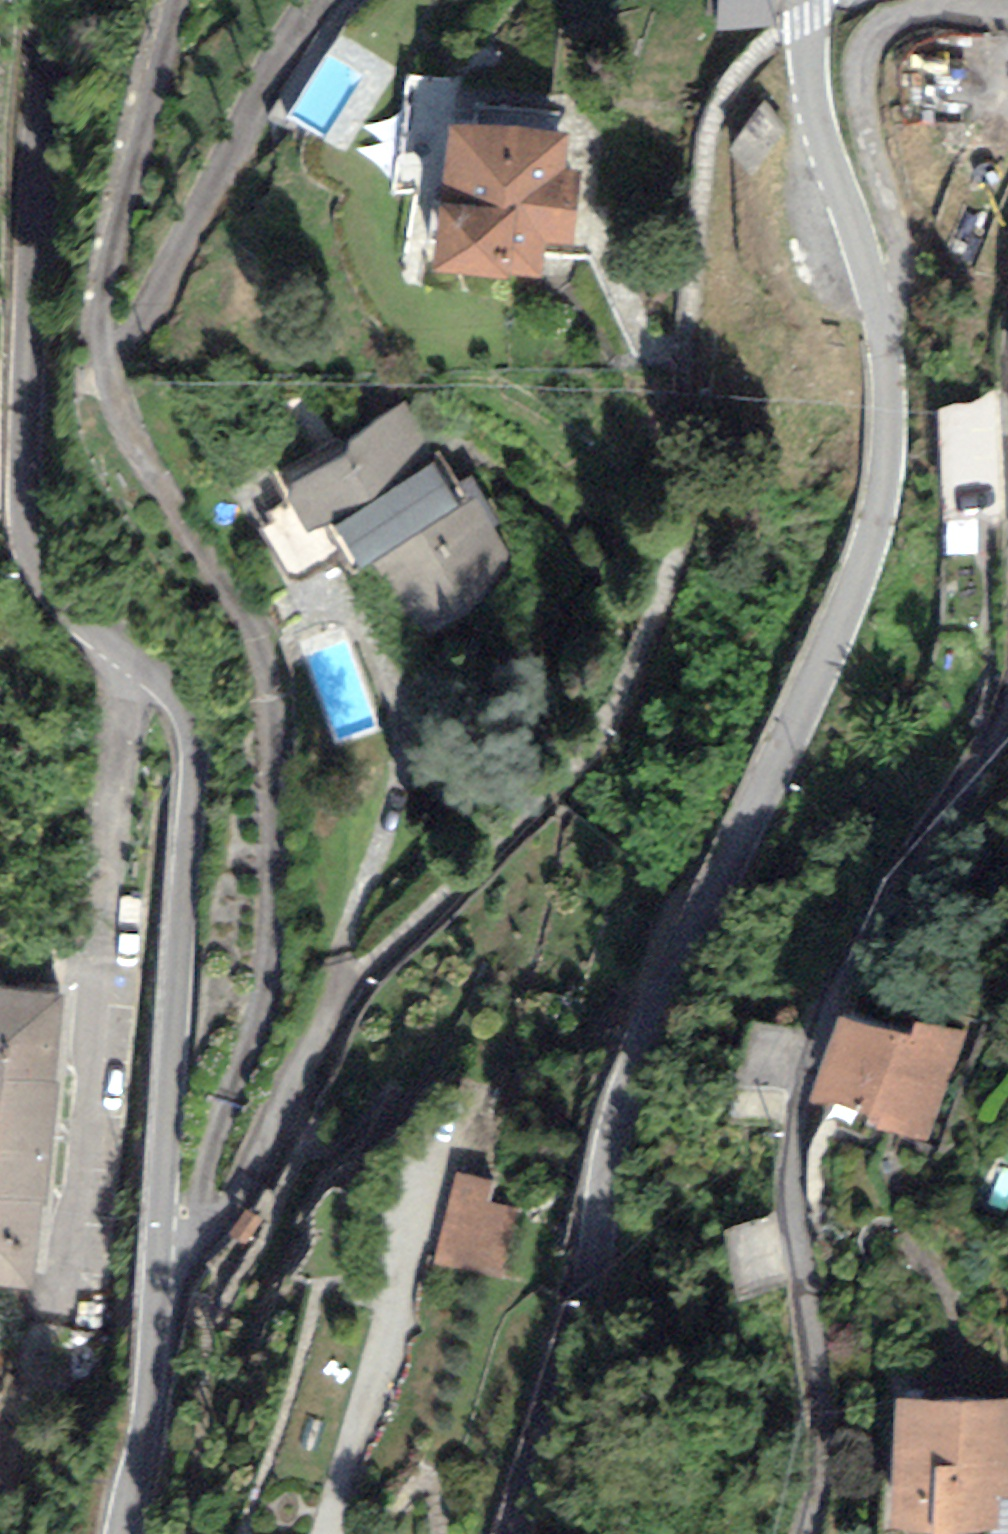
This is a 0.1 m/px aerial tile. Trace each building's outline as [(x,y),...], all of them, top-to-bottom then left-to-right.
[(707,9),(760,10),(761,0),(707,0),(707,9)] [(405,192),(440,197),(456,79),(421,75),(405,192)] [(750,96),(716,129),(742,155),(776,122),(750,96)] [(569,134),(458,123),(445,256),(538,265),(541,233),(571,236),(577,178),(565,177),(569,134)] [(350,458),(294,489),(312,524),(329,515),(360,570),(381,559),(412,615),(468,609),(507,562),(488,534),(495,527),(470,488),(460,495),(440,462),(433,464),(405,413),(347,452),(350,458)] [(28,1257),(36,1185),(42,1185),(49,1127),(56,1068),(51,1067),(63,963),(0,956),(0,1254),(28,1257)] [(917,1044),(852,1022),(830,1087),(895,1109),(891,1122),(927,1134),(958,1039),(923,1028),(917,1044)] [(461,1178),(437,1269),(507,1286),(525,1216),(489,1207),(494,1187),(461,1178)] [(902,1523),(997,1525),(998,1497),(1007,1498),(1007,1402),(904,1400),(902,1523)]
